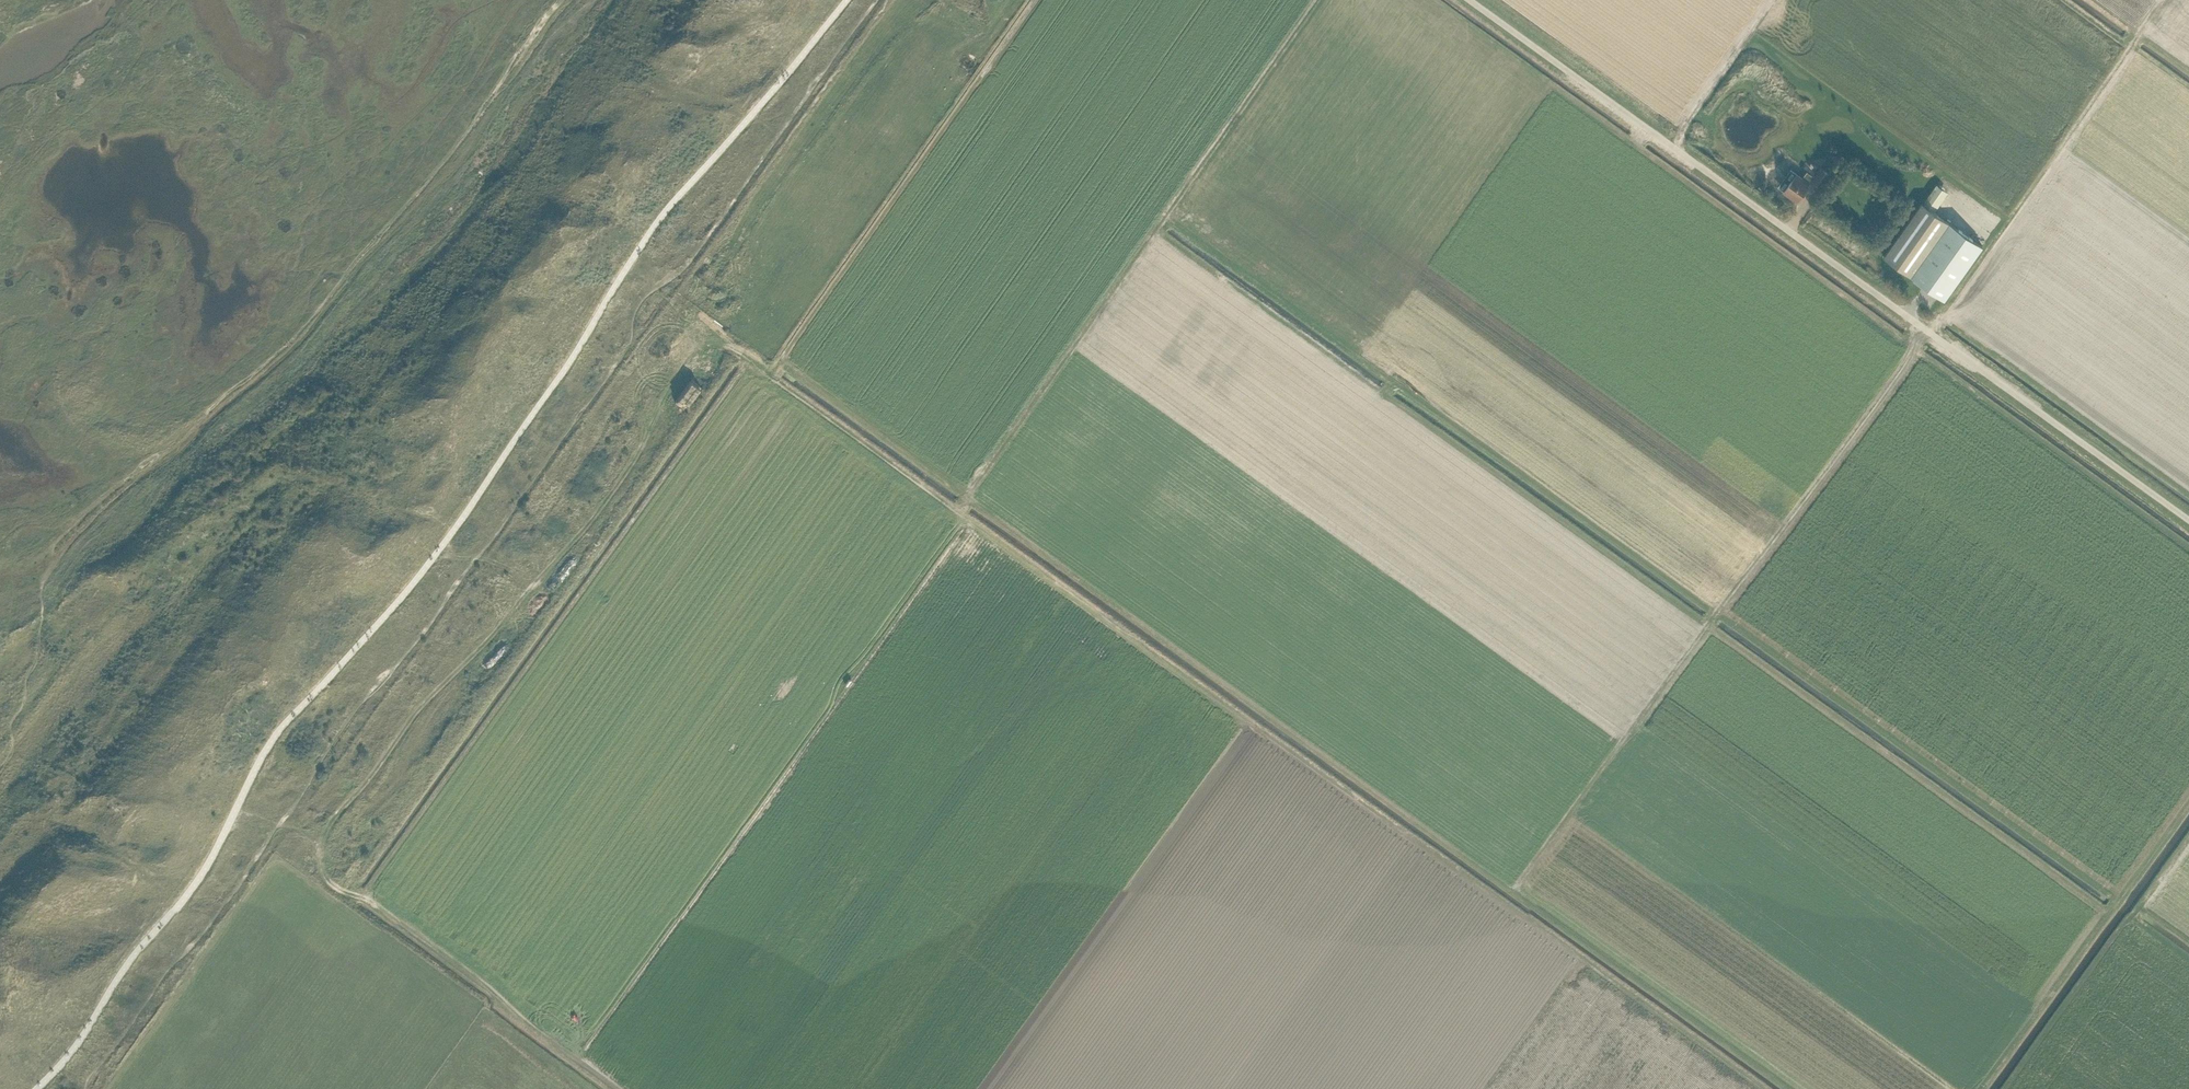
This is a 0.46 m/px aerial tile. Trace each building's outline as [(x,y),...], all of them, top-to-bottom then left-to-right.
[(1796,173),(1783,190),(1797,200),(1812,179),(1821,186),(1830,173),(1821,167),(1814,176),(1807,171),(1802,177),(1796,173)] [(1936,183),(1923,202),(1935,210),(1948,192),(1936,183)] [(1949,221),(1923,202),(1922,202),(1884,256),(1911,275),(1949,221)] [(1983,244),(1949,221),(1911,275),(1945,298),(1983,244)]
